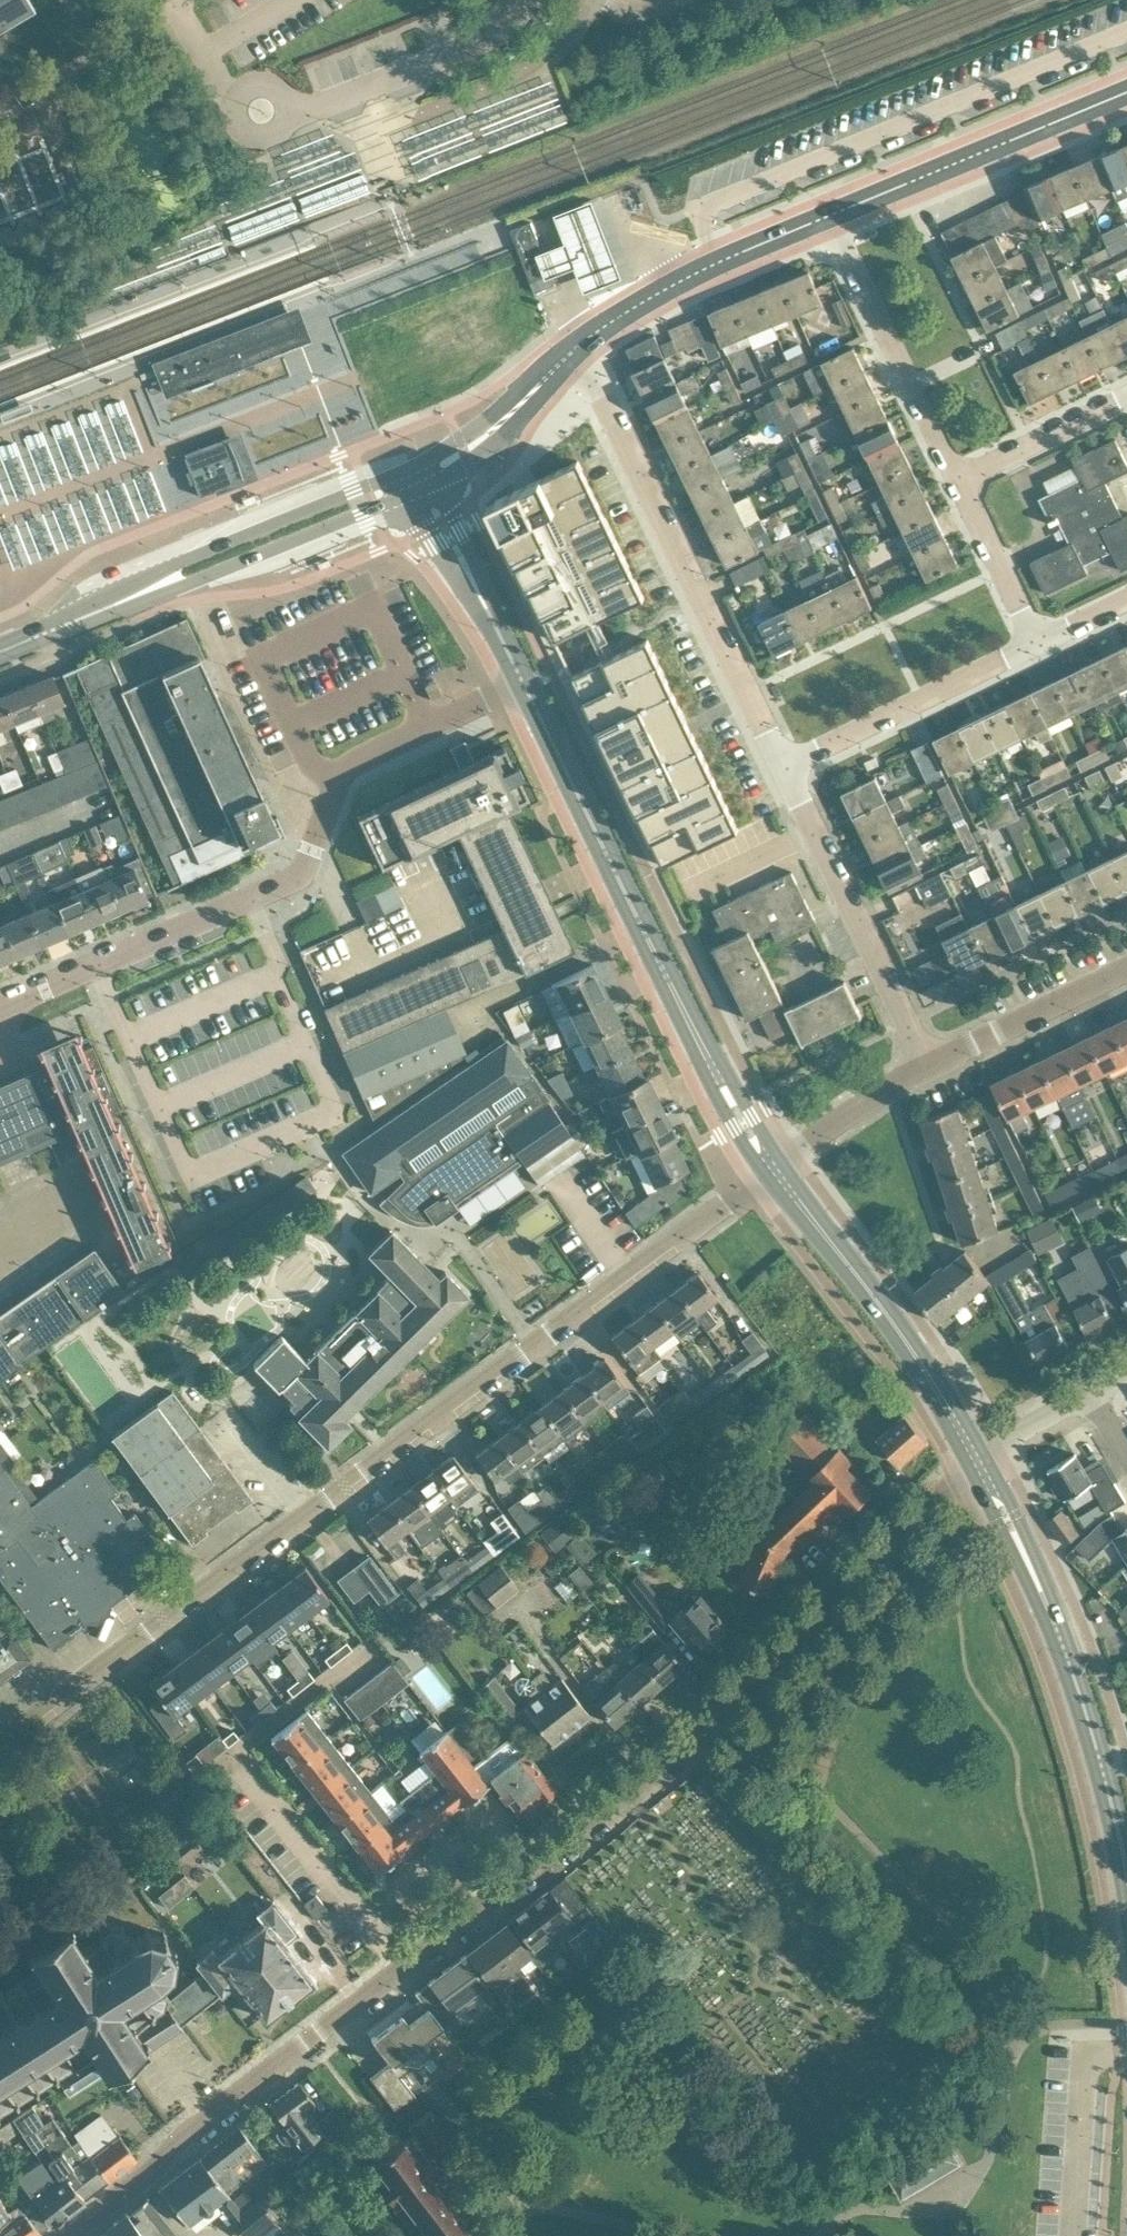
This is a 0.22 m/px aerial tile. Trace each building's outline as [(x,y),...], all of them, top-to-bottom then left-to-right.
[(2,25),(11,19),(16,16),(33,6),(29,0),(0,0),(0,26),(2,25)] [(1123,146),(1098,157),(1110,188),(1112,187),(1118,201),(1126,197),(1126,157),(1123,146)] [(0,165),(0,224),(66,198),(46,147),(0,165)] [(1110,188),(1098,157),(1073,167),(1086,198),(1110,188)] [(1086,198),(1073,167),(1050,177),(1063,208),(1086,198)] [(1063,208),(1050,177),(1025,187),(1025,186),(1024,187),(1025,191),(1036,215),(1037,218),(1063,208)] [(1036,215),(1025,191),(1014,197),(1025,221),(1036,215)] [(593,194),(556,208),(566,235),(536,246),(546,272),(576,261),(586,286),(624,271),(593,194)] [(1025,221),(1014,197),(1002,202),(1014,226),(1020,223),(1025,221)] [(1014,226),(1002,202),(991,208),(1002,233),(1014,226)] [(1002,233),(991,208),(979,214),(991,239),(1002,233)] [(991,239),(979,214),(967,220),(979,243),(984,241),(985,242),(991,239)] [(1024,232),(1037,226),(1040,225),(1037,218),(1036,215),(1025,221),(1020,223),(1024,232)] [(979,243),(967,220),(956,225),(967,249),(979,243)] [(523,260),(535,292),(556,284),(552,275),(537,238),(538,238),(532,222),(511,230),(516,244),(523,260)] [(1125,223),(1102,234),(1108,246),(1106,247),(1110,255),(1125,248),(1126,247),(1126,227),(1125,223)] [(996,265),(985,242),(984,241),(979,243),(967,249),(956,225),(941,232),(953,256),(952,256),(953,257),(965,280),(996,265)] [(1050,267),(1040,243),(1031,247),(1041,272),(1050,267)] [(1087,266),(1110,255),(1106,247),(1083,258),(1087,266)] [(1111,264),(1115,271),(1126,266),(1126,256),(1111,264)] [(1071,274),(1087,266),(1083,258),(1059,270),(1065,283),(1074,280),(1071,274)] [(1099,279),(1115,271),(1111,264),(1096,272),(1099,279)] [(1007,288),(996,265),(965,280),(976,304),(1007,288)] [(1057,284),(1050,267),(1041,272),(1048,288),(1057,284)] [(808,272),(784,282),(797,314),(823,304),(809,271),(808,271),(808,272)] [(1081,298),(1074,280),(1065,283),(1070,297),(1072,302),(1081,298)] [(797,314),(784,282),(760,293),(772,324),(797,314)] [(1007,289),(1007,288),(976,304),(988,328),(988,329),(1033,308),(1021,283),(1007,289)] [(772,324),(760,293),(734,303),(747,335),(748,335),(772,324)] [(1075,307),(1072,302),(1070,297),(1046,309),(1050,318),(1075,307)] [(747,335),(734,303),(711,313),(710,312),(709,312),(726,354),(752,344),(748,335),(747,335)] [(1026,330),(1050,318),(1046,309),(1022,321),(1026,330)] [(703,315),(689,321),(700,346),(714,341),(703,315)] [(1112,323),(1126,353),(1126,316),(1112,323)] [(689,321),(678,325),(687,348),(685,349),(686,352),(700,346),(689,321)] [(1026,330),(1022,321),(996,333),(1004,349),(1029,337),(1026,330)] [(191,389),(213,380),(210,373),(279,346),(270,322),(222,341),(220,336),(199,344),(201,349),(153,367),(162,391),(190,381),(192,386),(190,387),(191,389)] [(1112,323),(1088,335),(1104,366),(1126,354),(1126,353),(1112,323)] [(669,329),(673,339),(679,352),(685,349),(687,348),(678,325),(669,329)] [(664,358),(655,335),(626,349),(637,371),(664,358)] [(1104,366),(1088,335),(1064,347),(1079,378),(1104,366)] [(821,344),(825,352),(840,344),(836,336),(821,344)] [(673,339),(661,344),(666,357),(679,352),(673,339)] [(788,359),(792,368),(807,360),(800,344),(785,351),(788,359)] [(854,347),(805,370),(817,395),(834,387),(864,371),(853,348),(854,348),(854,347)] [(1079,378),(1064,347),(1040,358),(1055,389),(1079,378)] [(634,373),(646,398),(676,383),(665,359),(665,357),(664,358),(637,371),(633,373),(633,374),(634,373)] [(1055,389),(1040,358),(1015,371),(1030,402),(1032,402),(1031,401),(1055,389)] [(792,368),(788,359),(772,367),(776,375),(792,368)] [(717,373),(725,389),(733,385),(726,369),(717,373)] [(876,395),(864,371),(834,387),(845,410),(876,395)] [(688,407),(682,394),(699,386),(694,375),(676,383),(646,398),(658,422),(688,407)] [(761,383),(758,375),(742,382),(746,391),(761,383)] [(770,388),(772,391),(776,399),(784,415),(791,411),(789,408),(797,404),(786,381),(770,388)] [(741,401),(733,385),(725,389),(733,405),(741,401)] [(784,415),(776,399),(772,391),(776,399),(766,403),(774,420),(784,415)] [(888,420),(876,395),(845,410),(857,435),(888,420)] [(798,406),(797,404),(789,408),(791,411),(784,415),(791,430),(798,426),(796,422),(807,417),(801,405),(798,406)] [(700,431),(688,407),(658,422),(670,446),(700,431)] [(791,430),(784,415),(774,420),(781,435),(791,430)] [(900,444),(888,420),(857,435),(869,459),(900,444)] [(754,445),(776,437),(771,424),(749,432),(754,445)] [(829,427),(817,434),(825,448),(837,441),(829,427)] [(711,454),(700,431),(670,446),(681,469),(711,454)] [(1031,562),(1046,593),(1088,573),(1084,565),(1112,552),(1121,570),(1126,568),(1126,516),(1123,518),(1105,482),(1126,471),(1126,463),(1115,438),(1073,459),(1081,475),(1083,479),(1072,484),(1073,485),(1045,498),(1049,507),(1048,508),(1053,519),(1049,521),(1051,524),(1059,520),(1070,543),(1031,562)] [(799,444),(807,459),(817,454),(809,439),(799,444)] [(192,454),(184,457),(199,496),(243,479),(228,440),(192,454)] [(912,468),(900,444),(869,459),(881,483),(912,468)] [(782,466),(787,477),(804,468),(797,453),(787,457),(790,462),(782,466)] [(723,479),(711,454),(681,469),(693,494),(723,479)] [(824,469),(817,454),(807,459),(814,474),(824,469)] [(496,500),(489,503),(502,530),(502,531),(504,534),(515,557),(517,562),(528,585),(530,589),(534,598),(538,606),(542,614),(545,620),(548,626),(555,641),(557,640),(561,638),(568,635),(574,632),(581,629),(588,625),(611,614),(614,613),(618,611),(625,607),(631,605),(638,601),(642,599),(645,598),(625,558),(586,476),(583,470),(578,460),(570,464),(564,467),(557,471),(551,474),(546,476),(542,478),(527,485),(523,487),(520,488),(513,492),(507,494),(496,500)] [(804,468),(787,477),(783,479),(794,503),(816,492),(812,484),(804,468)] [(923,492),(912,468),(881,483),(887,495),(873,502),(879,514),(923,492)] [(735,503),(723,479),(693,494),(705,518),(735,503)] [(822,491),(830,506),(840,501),(832,485),(822,491)] [(820,501),(816,492),(794,503),(795,504),(808,497),(819,522),(828,517),(820,501)] [(934,515),(923,492),(879,514),(884,526),(898,519),(903,530),(934,515)] [(840,502),(840,501),(830,506),(837,522),(848,517),(847,515),(855,511),(849,498),(840,502)] [(746,526),(735,503),(705,518),(716,541),(746,526)] [(801,512),(788,516),(794,530),(807,525),(801,512)] [(947,541),(934,515),(903,530),(916,556),(947,541)] [(762,520),(747,527),(746,526),(716,541),(728,565),(727,565),(727,566),(762,549),(763,549),(773,544),(762,520)] [(809,535),(807,531),(804,533),(814,553),(816,552),(815,549),(838,538),(835,532),(831,524),(809,535)] [(843,531),(854,554),(863,550),(852,527),(843,531)] [(814,553),(804,533),(807,531),(805,529),(779,541),(783,550),(784,551),(788,561),(790,560),(792,563),(814,553)] [(763,549),(762,549),(765,555),(767,558),(783,550),(779,541),(773,544),(763,549)] [(957,563),(947,541),(916,556),(927,579),(959,564),(958,563),(957,563)] [(871,566),(863,550),(854,554),(862,570),(871,566)] [(730,572),(737,586),(765,573),(758,558),(730,572)] [(775,569),(758,576),(767,597),(784,590),(775,569)] [(857,576),(831,588),(846,618),(871,607),(872,607),(857,576)] [(846,618),(831,588),(826,578),(802,590),(807,601),(822,630),(846,618)] [(870,586),(877,602),(886,598),(878,582),(870,586)] [(822,630),(807,601),(783,612),(798,642),(822,630)] [(798,642),(783,612),(761,623),(761,622),(759,623),(775,654),(776,654),(776,653),(798,642)] [(647,640),(572,676),(663,866),(739,829),(647,640)] [(1126,646),(1103,657),(1102,657),(1118,690),(1126,686),(1126,646)] [(1118,690),(1102,657),(1102,658),(1079,669),(1094,702),(1118,690)] [(1094,702),(1079,669),(1055,681),(1055,680),(1054,680),(1070,713),(1094,702)] [(52,674),(27,684),(43,722),(54,717),(50,707),(63,702),(52,674)] [(1070,713),(1054,680),(1054,681),(1031,693),(1046,725),(1047,725),(1070,713)] [(430,684),(424,686),(430,700),(441,694),(435,681),(430,684)] [(43,722),(27,684),(2,695),(14,722),(15,722),(19,732),(43,722)] [(1046,725),(1031,693),(1007,704),(1007,703),(1006,703),(1023,737),(1035,731),(1041,742),(1053,736),(1047,725),(1046,725)] [(2,695),(0,696),(0,744),(6,741),(1,727),(14,722),(2,695)] [(1023,737),(1006,703),(1006,704),(983,716),(999,749),(1023,737)] [(999,749),(983,716),(959,727),(958,727),(975,760),(999,749)] [(975,760),(958,727),(958,728),(935,739),(935,738),(934,739),(950,772),(975,760)] [(88,738),(56,751),(63,767),(72,763),(74,769),(85,765),(97,760),(88,738)] [(917,747),(933,779),(943,774),(928,742),(917,747)] [(356,816),(380,866),(456,830),(502,929),(323,1008),(343,1051),(444,1007),(523,972),(574,948),(506,807),(527,797),(518,778),(522,776),(516,763),(512,765),(503,746),(471,761),(468,754),(457,759),(461,766),(356,816)] [(1104,747),(1090,754),(1095,764),(1109,757),(1104,747)] [(63,767),(56,751),(48,755),(54,770),(63,767)] [(15,769),(6,772),(12,787),(37,777),(31,761),(27,752),(16,756),(21,768),(16,771),(15,769)] [(1095,764),(1090,754),(1077,761),(1081,771),(1095,764)] [(107,785),(97,760),(85,765),(95,790),(107,785)] [(1116,762),(1106,767),(1113,781),(1123,776),(1116,762)] [(85,765),(74,769),(72,770),(83,795),(95,790),(85,765)] [(1066,766),(1042,778),(1047,788),(1071,776),(1066,766)] [(83,795),(72,770),(60,775),(71,800),(83,795)] [(1085,776),(1090,786),(1104,780),(1099,770),(1085,776)] [(6,772),(0,775),(0,782),(4,791),(12,787),(6,772)] [(71,800),(60,775),(48,780),(58,805),(71,800)] [(843,793),(855,817),(887,801),(875,778),(876,777),(876,776),(862,783),(861,782),(856,784),(856,786),(842,793),(843,794),(843,793)] [(1047,788),(1042,778),(1029,785),(1033,794),(1047,788)] [(58,805),(48,780),(36,784),(46,810),(58,805)] [(46,810),(36,784),(23,790),(33,815),(46,810)] [(938,789),(945,803),(955,798),(948,784),(938,789)] [(1065,786),(1051,793),(1056,803),(1069,796),(1065,786)] [(33,815),(23,790),(11,795),(20,820),(33,815)] [(1056,803),(1051,793),(1037,800),(1042,810),(1056,803)] [(11,795),(0,799),(0,804),(8,825),(20,820),(11,795)] [(866,841),(910,820),(909,820),(899,825),(892,812),(906,805),(901,795),(887,802),(887,801),(855,817),(867,840),(866,841)] [(1009,797),(996,804),(1001,814),(1014,807),(1009,797)] [(966,822),(955,798),(945,803),(956,827),(966,822)] [(1124,818),(1126,817),(1126,800),(1117,805),(1124,818)] [(0,804),(0,829),(8,825),(0,804)] [(1001,814),(996,804),(982,811),(987,821),(1001,814)] [(1019,817),(1014,807),(1001,814),(1005,824),(1007,823),(1021,852),(1030,848),(1021,830),(1030,825),(1025,815),(1019,817)] [(1005,824),(1001,814),(987,821),(991,831),(1005,824)] [(879,865),(921,844),(910,820),(866,841),(866,842),(867,841),(879,865)] [(978,846),(972,833),(966,822),(956,827),(968,851),(978,846)] [(85,828),(92,844),(101,839),(94,824),(85,828)] [(972,833),(978,846),(979,848),(988,844),(980,829),(972,833)] [(67,837),(59,840),(65,855),(74,851),(67,837)] [(1059,837),(1048,842),(1056,860),(1068,855),(1059,837)] [(65,855),(59,840),(33,852),(42,873),(68,862),(65,855)] [(923,874),(917,861),(927,856),(921,844),(879,865),(890,889),(889,889),(890,890),(904,883),(905,884),(910,882),(909,880),(923,874)] [(991,848),(971,857),(965,861),(970,870),(986,904),(1012,891),(991,848)] [(1112,857),(1126,888),(1126,849),(1112,857)] [(25,880),(42,873),(33,852),(6,863),(21,896),(30,892),(25,880)] [(1112,857),(1088,869),(1104,902),(1105,902),(1104,901),(1126,890),(1126,888),(1112,857)] [(111,863),(102,867),(121,910),(133,904),(134,908),(148,902),(146,899),(147,898),(146,896),(133,866),(130,861),(114,868),(111,863)] [(970,870),(965,861),(951,867),(956,877),(970,870)] [(20,896),(21,896),(6,863),(0,866),(0,872),(4,882),(13,878),(20,896)] [(101,865),(75,877),(81,889),(95,921),(121,910),(102,867),(101,865)] [(1104,902),(1088,869),(1064,880),(1080,913),(1103,902),(1104,903),(1104,902)] [(752,938),(771,929),(791,919),(810,910),(792,871),(713,909),(728,940),(749,930),(752,938)] [(916,884),(928,907),(952,895),(941,872),(916,884)] [(75,877),(48,888),(54,901),(68,933),(95,921),(81,889),(75,877)] [(1080,913),(1064,880),(1040,892),(1057,926),(1056,925),(1080,913)] [(1057,926),(1040,892),(1016,904),(1032,936),(1056,925),(1056,926),(1057,926)] [(68,933),(54,901),(28,912),(42,944),(68,933)] [(1032,936),(1016,904),(992,915),(1009,949),(1008,948),(1032,936)] [(816,922),(810,910),(791,919),(797,932),(816,922)] [(42,944),(28,912),(2,924),(16,956),(42,944)] [(984,960),(968,927),(962,915),(937,927),(950,953),(949,954),(952,959),(953,959),(960,973),(961,972),(961,971),(984,960)] [(1009,949),(992,915),(968,927),(984,960),(1008,948),(1008,949),(1009,949)] [(797,932),(791,919),(771,929),(777,941),(797,932)] [(2,924),(0,925),(0,963),(16,956),(2,924)] [(766,965),(752,938),(749,930),(728,940),(712,948),(713,949),(715,949),(747,1016),(746,1017),(746,1018),(758,1013),(772,1040),(795,1028),(786,1009),(787,1009),(766,965)] [(927,959),(912,968),(921,985),(937,977),(927,959)] [(555,982),(541,989),(555,1017),(568,1011),(568,1012),(569,1011),(607,993),(606,992),(601,994),(588,967),(593,965),(593,964),(555,982)] [(837,985),(816,996),(832,1029),(860,1016),(860,1017),(862,1016),(845,981),(837,984),(837,985)] [(607,993),(569,1011),(583,1040),(616,1024),(620,1021),(620,1020),(615,1022),(602,995),(607,993)] [(804,1043),(832,1029),(816,996),(794,1006),(793,1006),(787,1009),(786,1009),(795,1028),(803,1045),(805,1044),(804,1043)] [(444,1007),(343,1051),(372,1119),(465,1054),(444,1007)] [(1120,1021),(1121,1023),(1114,1026),(1113,1024),(1112,1025),(1126,1055),(1126,1018),(1120,1021)] [(526,1019),(511,1027),(515,1034),(530,1027),(526,1019)] [(629,1050),(616,1024),(583,1040),(596,1067),(629,1050)] [(1112,1025),(1111,1025),(1112,1026),(1096,1033),(1097,1034),(1090,1038),(1089,1036),(1088,1036),(1105,1072),(1126,1061),(1126,1055),(1112,1025)] [(50,1146),(52,1146),(51,1145),(59,1141),(59,1142),(60,1142),(59,1138),(74,1131),(132,1267),(169,1251),(111,1115),(120,1111),(92,1044),(82,1048),(75,1030),(37,1046),(45,1064),(34,1069),(36,1073),(20,1080),(19,1078),(17,1079),(18,1080),(3,1087),(2,1085),(0,1086),(1,1088),(0,1088),(0,1162),(10,1157),(10,1158),(12,1157),(11,1157),(27,1150),(28,1151),(49,1142),(50,1146)] [(515,1037),(516,1039),(521,1049),(535,1042),(529,1030),(515,1037)] [(482,1056),(391,1119),(343,1152),(370,1192),(403,1169),(400,1165),(506,1091),(524,1117),(502,1132),(525,1165),(555,1145),(570,1133),(548,1100),(535,1109),(517,1083),(530,1075),(506,1040),(505,1040),(502,1035),(479,1051),(482,1056)] [(1105,1072),(1088,1036),(1087,1037),(1088,1037),(1072,1045),(1073,1046),(1066,1050),(1065,1048),(1064,1048),(1081,1083),(1105,1072)] [(1081,1083),(1064,1048),(1064,1049),(1048,1056),(1049,1058),(1042,1061),(1041,1060),(1040,1060),(1057,1095),(1081,1083)] [(630,1050),(629,1050),(596,1067),(609,1095),(643,1079),(648,1077),(647,1076),(642,1078),(629,1051),(630,1051),(630,1050)] [(1057,1095),(1040,1060),(1040,1061),(1024,1068),(1025,1069),(1018,1073),(1017,1071),(1016,1072),(1033,1107),(1057,1095)] [(560,1070),(545,1077),(553,1087),(565,1081),(560,1070)] [(1033,1107),(1016,1072),(1000,1080),(1001,1081),(994,1085),(993,1083),(992,1084),(1009,1119),(1009,1118),(1015,1131),(1028,1124),(1022,1112),(1033,1107)] [(656,1106),(643,1079),(609,1095),(622,1122),(656,1106)] [(570,1092),(565,1081),(553,1087),(560,1097),(570,1092)] [(979,1098),(984,1110),(994,1105),(989,1093),(979,1098)] [(661,1104),(656,1106),(622,1122),(636,1151),(669,1134),(656,1107),(661,1105),(661,1104)] [(994,1105),(984,1110),(990,1122),(1000,1117),(994,1105)] [(183,1138),(193,1162),(272,1130),(263,1106),(183,1138)] [(943,1181),(979,1169),(959,1107),(922,1119),(930,1144),(928,1145),(931,1157),(935,1156),(943,1181)] [(1005,1127),(995,1132),(1001,1144),(1011,1139),(1005,1127)] [(674,1132),(669,1134),(636,1151),(654,1189),(624,1212),(634,1227),(685,1189),(677,1172),(687,1167),(687,1166),(685,1167),(670,1136),(675,1133),(674,1132)] [(1011,1139),(1001,1144),(1007,1156),(1017,1151),(1011,1139)] [(1017,1151),(1007,1156),(1013,1168),(1023,1163),(1017,1151)] [(1126,1167),(1126,1154),(1118,1159),(1123,1169),(1126,1167)] [(1099,1180),(1123,1169),(1118,1159),(1094,1170),(1099,1180)] [(1023,1163),(1013,1168),(1018,1180),(1028,1175),(1023,1163)] [(979,1169),(943,1181),(951,1205),(948,1206),(952,1218),(954,1217),(963,1243),(1000,1231),(979,1169)] [(1075,1192),(1099,1180),(1094,1170),(1070,1182),(1075,1192)] [(304,1179),(301,1174),(286,1185),(288,1189),(294,1197),(309,1186),(304,1179)] [(1050,1204),(1075,1192),(1070,1182),(1045,1194),(1050,1204)] [(1033,1185),(1023,1190),(1029,1202),(1039,1198),(1033,1185)] [(617,1186),(610,1191),(618,1202),(624,1197),(617,1186)] [(1039,1198),(1029,1202),(1035,1215),(1045,1210),(1039,1198)] [(1053,1218),(1029,1230),(1036,1245),(1060,1233),(1053,1218)] [(298,1416),(327,1445),(350,1422),(343,1416),(467,1294),(444,1270),(437,1277),(428,1268),(390,1230),(368,1252),(389,1274),(313,1349),(316,1352),(307,1360),(283,1336),(280,1339),(279,1338),(256,1361),(256,1362),(253,1365),(278,1390),(280,1388),(294,1401),(290,1405),(300,1415),(298,1416)] [(185,1274),(205,1259),(193,1243),(173,1257),(185,1274)] [(1091,1284),(1095,1283),(1108,1308),(1119,1302),(1090,1245),(1073,1256),(1083,1276),(1086,1274),(1091,1284)] [(45,1346),(124,1291),(93,1247),(91,1248),(93,1251),(81,1259),(80,1258),(79,1258),(80,1260),(68,1268),(67,1267),(66,1267),(67,1269),(56,1277),(55,1275),(54,1276),(54,1278),(43,1286),(42,1284),(41,1285),(42,1287),(30,1295),(29,1293),(28,1294),(29,1295),(17,1303),(16,1302),(15,1303),(16,1304),(5,1312),(4,1311),(3,1312),(3,1313),(0,1316),(0,1377),(45,1346)] [(1109,1258),(1124,1285),(1120,1287),(1126,1300),(1126,1248),(1109,1258)] [(1020,1256),(1026,1265),(1036,1259),(1031,1249),(1020,1256)] [(990,1281),(986,1276),(965,1250),(944,1267),(942,1265),(933,1272),(935,1275),(914,1292),(938,1322),(989,1281),(990,1281)] [(1026,1265),(1020,1256),(1009,1263),(1014,1272),(1026,1265)] [(997,1269),(1003,1279),(1014,1272),(1009,1263),(997,1269)] [(1003,1279),(997,1269),(986,1276),(990,1281),(989,1281),(992,1286),(1003,1279)] [(697,1272),(675,1289),(699,1322),(705,1329),(715,1321),(704,1305),(716,1297),(697,1272)] [(128,1287),(135,1281),(132,1277),(125,1282),(128,1287)] [(1095,1283),(1091,1284),(1068,1297),(1088,1334),(1091,1333),(1092,1335),(1103,1330),(1101,1327),(1115,1320),(1108,1308),(1095,1283)] [(699,1322),(675,1289),(653,1305),(672,1330),(673,1329),(679,1337),(699,1322)] [(1039,1361),(1068,1344),(1045,1303),(1030,1311),(1035,1319),(1020,1328),(1039,1361)] [(672,1330),(653,1305),(632,1320),(650,1346),(672,1330)] [(650,1346),(632,1320),(610,1337),(638,1373),(659,1357),(650,1346)] [(750,1353),(732,1366),(739,1375),(768,1353),(752,1331),(740,1339),(750,1353)] [(658,1371),(679,1360),(674,1351),(654,1362),(658,1371)] [(604,1358),(582,1375),(607,1408),(629,1391),(604,1358)] [(717,1390),(739,1375),(732,1366),(711,1382),(717,1390)] [(607,1408),(582,1375),(561,1390),(579,1415),(585,1424),(607,1408)] [(696,1406),(717,1390),(711,1382),(689,1398),(696,1406)] [(670,1425),(696,1406),(689,1398),(682,1388),(656,1407),(670,1425)] [(579,1415),(561,1390),(539,1407),(557,1431),(560,1435),(574,1425),(571,1421),(579,1415)] [(252,1500),(173,1391),(111,1437),(167,1513),(168,1513),(192,1545),(207,1533),(203,1527),(232,1505),(237,1511),(252,1500)] [(929,1439),(898,1404),(889,1412),(897,1420),(877,1438),(901,1464),(929,1439)] [(645,1430),(631,1440),(638,1449),(663,1430),(646,1406),(634,1414),(645,1430)] [(557,1431),(539,1407),(518,1422),(536,1447),(557,1431)] [(850,1513),(872,1492),(847,1466),(853,1461),(839,1447),(836,1449),(803,1415),(775,1441),(814,1481),(797,1497),(785,1484),(761,1507),(773,1520),(758,1534),(760,1536),(752,1553),(727,1542),(716,1566),(741,1577),(740,1580),(769,1592),(788,1548),(795,1551),(806,1540),(802,1536),(811,1527),(818,1535),(826,1528),(823,1524),(818,1520),(828,1511),(839,1523),(849,1513),(850,1513)] [(543,1456),(536,1447),(518,1422),(496,1439),(515,1464),(521,1472),(543,1456)] [(515,1464),(496,1439),(475,1455),(493,1480),(515,1464)] [(616,1465),(638,1449),(631,1440),(609,1456),(616,1465)] [(30,1504),(2,1468),(13,1460),(13,1459),(12,1459),(0,1443),(0,1579),(51,1649),(88,1621),(83,1613),(104,1598),(110,1606),(170,1561),(134,1512),(126,1518),(110,1497),(118,1491),(94,1458),(30,1504)] [(1091,1484),(1108,1512),(1126,1501),(1103,1462),(1086,1472),(1075,1455),(1076,1455),(1075,1453),(1048,1470),(1049,1471),(1057,1483),(1052,1486),(1059,1497),(1063,1495),(1065,1497),(1065,1498),(1065,1499),(1091,1484)] [(453,1454),(430,1471),(449,1496),(456,1505),(465,1498),(459,1489),(471,1479),(453,1454)] [(594,1481),(616,1465),(609,1456),(588,1472),(584,1466),(583,1466),(594,1481)] [(573,1496),(594,1481),(583,1466),(572,1474),(576,1480),(566,1488),(573,1496)] [(666,1472),(665,1481),(671,1487),(679,1488),(686,1482),(687,1473),(681,1467),(672,1466),(666,1472)] [(449,1496),(430,1471),(409,1487),(427,1512),(429,1511),(449,1496)] [(551,1512),(573,1496),(566,1488),(556,1495),(548,1484),(537,1492),(545,1503),(551,1512)] [(427,1512),(409,1487),(387,1503),(406,1528),(420,1547),(443,1530),(429,1511),(427,1512)] [(545,1503),(537,1492),(534,1488),(508,1508),(525,1531),(551,1512),(545,1503)] [(406,1528),(387,1503),(366,1519),(395,1558),(405,1550),(395,1536),(406,1528)] [(1065,1543),(1079,1533),(1061,1509),(1048,1519),(1065,1543)] [(499,1536),(486,1546),(493,1556),(519,1537),(501,1513),(489,1522),(499,1536)] [(1126,1558),(1126,1528),(1124,1530),(1114,1514),(1101,1521),(1076,1545),(1090,1560),(1109,1541),(1115,1538),(1126,1558)] [(564,1516),(543,1533),(557,1551),(578,1535),(564,1516)] [(471,1571),(493,1556),(486,1546),(466,1561),(462,1555),(460,1556),(471,1571)] [(369,1556),(338,1579),(353,1600),(368,1588),(381,1605),(397,1593),(369,1556)] [(450,1587),(471,1571),(460,1556),(440,1571),(444,1577),(443,1578),(450,1587)] [(520,1587),(502,1564),(466,1593),(484,1615),(520,1587)] [(304,1566),(284,1581),(308,1613),(328,1598),(304,1566)] [(676,1595),(665,1595),(662,1598),(638,1571),(624,1583),(655,1618),(663,1612),(697,1652),(726,1627),(717,1617),(719,1616),(715,1611),(713,1612),(698,1595),(685,1605),(676,1595)] [(422,1608),(450,1587),(443,1578),(425,1591),(416,1578),(406,1586),(422,1608)] [(308,1613),(284,1581),(265,1596),(289,1628),(308,1613)] [(289,1628),(265,1596),(246,1610),(270,1642),(271,1641),(289,1628)] [(270,1642),(246,1610),(227,1624),(251,1656),(250,1657),(256,1666),(277,1650),(271,1641),(270,1642)] [(251,1656),(227,1624),(207,1639),(231,1671),(250,1657),(251,1656)] [(683,1664),(652,1629),(629,1649),(639,1661),(659,1684),(660,1684),(659,1683),(681,1665),(683,1664)] [(231,1671),(207,1639),(188,1653),(212,1685),(231,1671)] [(341,1657),(352,1649),(346,1641),(335,1650),(341,1657)] [(330,1666),(341,1657),(335,1650),(324,1658),(330,1666)] [(212,1685),(188,1653),(169,1668),(193,1700),(212,1685)] [(392,1661),(381,1669),(397,1690),(408,1682),(392,1661)] [(659,1685),(659,1684),(639,1661),(625,1673),(615,1661),(606,1669),(637,1704),(637,1703),(658,1684),(659,1685)] [(193,1700),(169,1668),(149,1683),(160,1698),(149,1707),(173,1739),(186,1729),(174,1714),(193,1700)] [(530,1676),(571,1729),(590,1715),(561,1678),(553,1684),(541,1668),(530,1676)] [(397,1690),(381,1669),(370,1678),(387,1699),(397,1690)] [(636,1704),(637,1704),(606,1669),(597,1676),(608,1688),(593,1701),(613,1724),(614,1723),(614,1722),(635,1704),(636,1704)] [(303,1687),(314,1678),(308,1671),(297,1680),(303,1687)] [(494,1676),(478,1689),(504,1723),(521,1710),(494,1676)] [(571,1729),(530,1676),(529,1676),(521,1676),(516,1680),(515,1688),(519,1693),(526,1694),(529,1694),(534,1699),(523,1707),(552,1744),(571,1729)] [(387,1699),(370,1678),(360,1686),(376,1707),(387,1699)] [(292,1695),(303,1687),(297,1680),(286,1688),(292,1695)] [(376,1707),(360,1686),(349,1694),(357,1704),(366,1715),(376,1707)] [(357,1704),(349,1694),(343,1699),(351,1709),(357,1704)] [(265,1716),(276,1708),(270,1701),(259,1709),(265,1716)] [(366,1715),(357,1704),(351,1709),(360,1720),(366,1715)] [(254,1725),(265,1716),(259,1709),(249,1718),(254,1725)] [(371,1793),(351,1767),(329,1739),(307,1711),(271,1739),(293,1767),(315,1795),(336,1821),(356,1846),(376,1873),(404,1851),(403,1849),(419,1836),(426,1831),(437,1823),(436,1823),(460,1804),(461,1806),(489,1785),(446,1730),(420,1751),(419,1751),(436,1772),(410,1793),(400,1801),(406,1808),(401,1811),(400,1812),(391,1819),(391,1818),(371,1793)] [(370,1714),(363,1720),(368,1726),(375,1720),(370,1714)] [(227,1746),(239,1737),(233,1730),(221,1739),(227,1746)] [(514,1735),(478,1763),(517,1813),(537,1798),(539,1800),(554,1787),(514,1735)] [(193,1773),(204,1764),(196,1753),(185,1762),(193,1773)] [(180,1818),(163,1833),(173,1845),(190,1831),(180,1818)] [(564,1876),(529,1904),(541,1921),(539,1923),(547,1934),(553,1930),(562,1942),(570,1936),(560,1924),(586,1904),(564,1876)] [(315,1920),(328,1910),(316,1895),(303,1906),(315,1920)] [(204,1972),(209,1979),(221,1993),(235,1981),(264,2018),(311,1980),(282,1944),(297,1932),(273,1901),(256,1914),(262,1921),(218,1956),(212,1949),(196,1962),(204,1972)] [(209,1979),(204,1972),(169,2000),(164,1993),(166,1992),(165,1991),(163,1992),(157,1984),(161,1982),(158,1977),(169,1970),(172,1971),(174,1968),(170,1966),(172,1953),(177,1952),(176,1949),(172,1950),(165,1940),(168,1937),(165,1934),(163,1936),(149,1934),(150,1929),(145,1929),(144,1934),(136,1940),(132,1935),(129,1937),(123,1928),(124,1925),(122,1923),(119,1926),(112,1925),(112,1922),(108,1922),(107,1925),(102,1928),(86,1904),(60,1921),(63,1925),(34,1944),(31,1940),(27,1943),(29,1947),(27,1948),(28,1949),(25,1951),(27,1956),(31,1953),(40,1967),(24,1978),(22,1975),(19,1977),(21,1980),(4,1991),(2,1988),(0,1989),(0,1992),(0,1993),(0,2112),(56,2076),(68,2095),(103,2073),(102,2070),(106,2067),(109,2072),(112,2070),(109,2066),(140,2046),(143,2051),(181,2026),(180,2025),(221,1993),(209,1979)] [(547,1934),(539,1923),(541,1921),(529,1904),(509,1919),(520,1933),(516,1937),(529,1954),(536,1963),(550,1952),(541,1939),(547,1934)] [(499,1977),(529,1954),(516,1937),(505,1923),(465,1953),(498,1994),(507,1988),(499,1977)] [(498,1994),(465,1953),(416,1991),(447,2032),(461,2022),(451,2009),(469,1995),(471,1998),(479,1992),(497,2015),(508,2007),(498,1994)] [(467,2057),(447,2032),(416,1991),(415,1992),(420,1999),(408,2009),(410,2012),(403,2016),(401,2014),(370,2038),(389,2062),(369,2077),(395,2110),(416,2095),(401,2074),(411,2067),(413,2070),(430,2057),(436,2064),(428,2070),(437,2080),(467,2057)] [(326,2139),(276,2176),(282,2183),(332,2146),(350,2131),(333,2109),(315,2122),(305,2108),(314,2102),(298,2082),(269,2104),(302,2148),(322,2133),(326,2139)] [(918,2092),(911,2084),(898,2094),(905,2102),(918,2092)] [(107,2181),(82,2144),(79,2140),(78,2141),(73,2145),(54,2117),(39,2126),(37,2123),(42,2120),(32,2104),(13,2117),(19,2126),(31,2143),(41,2159),(57,2182),(57,2183),(49,2189),(67,2212),(107,2181)] [(465,2228),(478,2219),(442,2171),(440,2172),(435,2167),(439,2164),(439,2165),(460,2149),(430,2109),(409,2125),(415,2133),(414,2134),(413,2133),(402,2141),(397,2133),(397,2132),(395,2131),(395,2132),(383,2130),(382,2129),(381,2130),(381,2131),(371,2138),(370,2138),(369,2139),(370,2140),(368,2152),(367,2152),(367,2154),(368,2154),(374,2162),(363,2169),(414,2235),(470,2235),(465,2228)] [(137,2159),(119,2136),(118,2134),(116,2136),(100,2114),(73,2134),(78,2141),(79,2140),(82,2144),(107,2181),(137,2159)] [(6,2137),(16,2153),(31,2143),(19,2126),(4,2135),(6,2137)] [(239,2127),(200,2157),(227,2192),(253,2172),(242,2157),(255,2147),(239,2127)] [(949,2143),(892,2177),(907,2202),(964,2168),(949,2143)] [(227,2192),(200,2157),(159,2188),(173,2205),(187,2223),(217,2200),(222,2207),(222,2210),(226,2216),(230,2217),(245,2235),(251,2235),(274,2217),(257,2195),(240,2209),(233,2200),(227,2192)] [(51,2224),(67,2212),(49,2189),(57,2183),(57,2182),(41,2159),(16,2177),(51,2224)] [(9,2211),(12,2215),(0,2223),(0,2235),(35,2235),(48,2226),(18,2186),(9,2193),(18,2205),(9,2211)] [(240,2209),(257,2195),(250,2186),(233,2200),(240,2209)] [(12,2215),(9,2211),(0,2196),(0,2223),(12,2215)] [(147,2199),(146,2198),(127,2213),(126,2212),(96,2235),(176,2235),(147,2199)]
